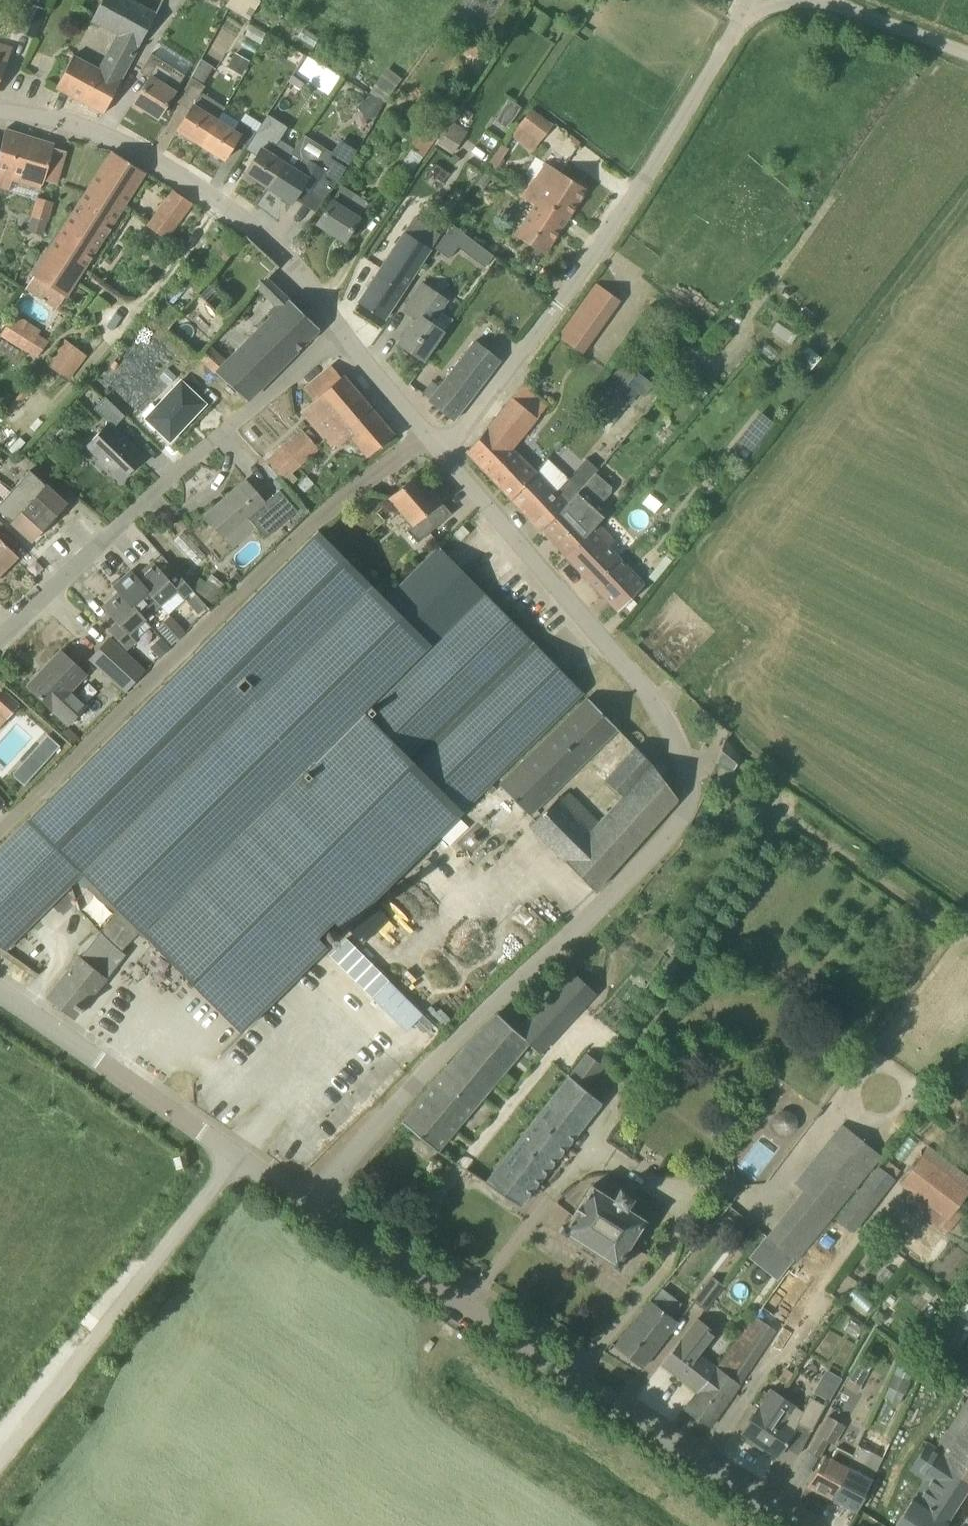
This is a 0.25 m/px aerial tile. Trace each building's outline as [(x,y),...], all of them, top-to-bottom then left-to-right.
[(127,0),(99,0),(89,21),(115,34),(97,70),(73,57),(56,88),(104,114),(157,15),(127,0)] [(259,0),(228,0),(225,5),(248,19),(259,0)] [(45,11),(29,4),(18,32),(33,39),(45,11)] [(0,46),(0,80),(7,63),(11,49),(0,46)] [(235,52),(227,67),(242,75),(250,61),(235,52)] [(158,118),(175,91),(185,76),(152,54),(140,72),(150,78),(134,104),(158,118)] [(200,145),(223,105),(202,92),(206,86),(203,84),(214,67),(201,59),(178,103),(183,106),(190,110),(177,130),(200,145)] [(361,109),(376,117),(398,75),(383,67),(361,109)] [(330,70),(322,82),(332,88),(339,76),(330,70)] [(508,99),(494,120),(506,129),(521,108),(508,99)] [(236,142),(244,147),(250,138),(255,131),(240,122),(239,121),(223,112),(226,107),(223,105),(200,145),(224,160),(236,142)] [(552,125),(530,108),(518,125),(538,142),(539,142),(552,125)] [(266,114),(257,132),(277,143),(287,124),(266,114)] [(466,132),(449,120),(434,143),(451,155),(466,132)] [(412,148),(424,156),(433,142),(435,138),(424,130),(420,127),(408,145),(412,148)] [(9,191),(13,178),(14,172),(44,180),(55,184),(61,166),(49,162),(54,148),(55,144),(54,144),(5,129),(0,152),(0,188),(9,191)] [(250,138),(244,147),(257,155),(245,173),(269,188),(292,150),(293,149),(280,140),(277,145),(273,143),(255,131),(250,138)] [(292,150),(269,188),(292,203),(305,183),(326,196),(325,197),(326,198),(340,176),(356,153),(340,143),(323,170),(292,150)] [(66,296),(106,234),(146,172),(113,151),(65,225),(32,276),(66,296)] [(586,189),(569,178),(545,162),(534,179),(532,178),(522,194),(564,223),(586,189)] [(488,167),(477,181),(485,186),(490,179),(502,188),(508,180),(507,180),(488,167)] [(344,241),(369,202),(353,192),(341,185),(331,201),(317,224),(344,241)] [(168,239),(181,220),(192,203),(173,190),(162,207),(149,227),(168,239)] [(544,254),(564,223),(522,194),(521,197),(533,205),(515,235),(544,254)] [(47,220),(53,200),(38,196),(32,216),(28,230),(42,234),(46,220),(47,220)] [(430,250),(404,233),(358,303),(384,320),(430,250)] [(431,251),(443,259),(449,251),(463,261),(470,252),(444,233),(431,251)] [(267,278),(257,288),(267,297),(277,287),(267,278)] [(588,296),(609,311),(618,298),(597,283),(588,296)] [(423,360),(443,332),(452,320),(440,311),(446,302),(422,285),(404,311),(415,318),(398,343),(423,360)] [(320,329),(286,297),(276,307),(225,358),(209,344),(198,356),(213,371),(248,401),(320,329)] [(40,330),(14,313),(0,336),(26,352),(40,330)] [(68,381),(87,355),(64,339),(46,364),(68,381)] [(453,421),(487,377),(486,376),(499,359),(476,342),(429,402),(453,421)] [(627,383),(637,371),(622,360),(590,405),(613,423),(637,391),(627,383)] [(341,378),(332,367),(305,389),(313,401),(301,411),(333,449),(350,435),(368,457),(380,447),(381,448),(383,447),(382,445),(394,434),(344,375),(341,378)] [(181,381),(145,419),(170,442),(206,404),(181,381)] [(122,481),(144,457),(114,427),(124,416),(104,397),(93,409),(108,423),(86,446),(99,458),(97,460),(108,470),(109,468),(122,481)] [(509,498),(534,466),(514,447),(538,419),(512,397),(467,452),(509,498)] [(304,433),(299,427),(265,457),(284,479),(286,478),(291,473),(318,449),(312,441),(304,433)] [(541,531),(590,469),(594,464),(588,458),(569,478),(548,458),(539,470),(536,468),(534,466),(509,498),(511,500),(512,499),(541,531)] [(605,501),(612,493),(612,487),(596,473),(600,469),(594,464),(590,469),(541,531),(542,531),(568,559),(599,523),(609,512),(599,504),(601,501),(605,501)] [(56,517),(67,504),(32,472),(0,505),(0,512),(32,542),(56,517)] [(428,494),(414,478),(391,498),(414,524),(407,530),(417,543),(452,514),(432,490),(428,494)] [(225,539),(249,519),(266,538),(297,510),(279,490),(265,503),(246,481),(206,516),(225,539)] [(295,508),(301,504),(285,483),(279,487),(295,508)] [(618,612),(633,598),(647,584),(610,546),(615,540),(599,523),(568,559),(618,612)] [(97,859),(105,866),(86,888),(116,914),(99,931),(79,956),(46,997),(74,1019),(107,978),(125,955),(120,952),(139,933),(143,937),(145,935),(162,952),(199,990),(241,1032),(326,947),(317,937),(334,921),(343,930),(583,692),(439,547),(386,599),(373,586),(318,530),(0,847),(0,948),(5,951),(97,859)] [(1,573),(18,556),(0,538),(0,572),(1,573)] [(156,598),(162,604),(163,604),(177,591),(185,599),(195,590),(176,570),(163,555),(153,563),(152,562),(137,576),(156,598)] [(145,620),(162,604),(156,598),(137,576),(136,577),(131,571),(114,586),(119,592),(139,613),(145,620)] [(211,601),(218,592),(205,582),(198,592),(211,601)] [(145,620),(139,613),(119,592),(103,607),(117,622),(109,629),(127,649),(152,627),(146,621),(145,620)] [(196,594),(188,602),(199,614),(207,607),(196,594)] [(184,632),(169,616),(158,627),(173,643),(184,632)] [(127,690),(146,669),(110,637),(91,658),(127,690)] [(69,724),(87,705),(72,690),(87,674),(60,649),(26,685),(69,724)] [(19,704),(3,690),(0,694),(0,715),(5,719),(19,704)] [(527,816),(617,728),(588,698),(497,787),(527,816)] [(735,769),(740,758),(725,739),(717,760),(735,769)] [(527,830),(595,891),(678,799),(636,747),(627,754),(604,779),(623,798),(599,821),(579,801),(572,808),(560,797),(527,830)] [(437,1151),(528,1041),(516,1031),(498,1013),(465,1047),(402,1122),(437,1151)] [(533,1013),(516,1031),(528,1041),(541,1054),(558,1036),(533,1013)] [(585,1053),(538,1113),(573,1137),(601,1102),(592,1096),(585,1091),(604,1067),(585,1053)] [(546,1170),(573,1137),(538,1113),(511,1147),(546,1170)] [(796,1262),(882,1156),(841,1124),(794,1183),(803,1191),(766,1236),(796,1262)] [(499,1162),(485,1183),(520,1206),(531,1189),(546,1170),(511,1147),(499,1162)] [(967,1193),(967,1191),(922,1156),(901,1184),(913,1193),(906,1203),(941,1229),(967,1193)] [(795,1272),(792,1270),(776,1292),(733,1350),(721,1366),(722,1366),(700,1393),(699,1392),(686,1409),(711,1426),(742,1381),(754,1365),(812,1277),(817,1281),(888,1189),(896,1179),(895,1178),(900,1170),(889,1162),(883,1170),(878,1166),(836,1219),(795,1272)] [(590,1176),(587,1188),(608,1194),(612,1182),(590,1176)] [(567,1232),(590,1248),(614,1263),(612,1266),(618,1269),(621,1264),(619,1262),(645,1221),(626,1210),(633,1200),(620,1192),(613,1203),(590,1189),(565,1228),(563,1226),(559,1231),(565,1235),(567,1232)] [(565,1223),(569,1209),(554,1204),(550,1219),(565,1223)] [(926,1259),(935,1265),(953,1241),(903,1204),(880,1235),(921,1265),(926,1259)] [(750,1245),(754,1239),(744,1231),(740,1237),(750,1245)] [(712,1275),(693,1300),(706,1310),(707,1310),(712,1303),(725,1285),(712,1275)] [(642,1368),(668,1335),(678,1322),(651,1301),(640,1314),(615,1347),(642,1368)] [(712,1303),(707,1310),(712,1314),(717,1307),(716,1307),(712,1303)] [(967,1333),(967,1320),(956,1314),(946,1333),(963,1342),(967,1333)] [(718,1331),(699,1316),(682,1338),(663,1363),(699,1392),(700,1393),(722,1366),(721,1366),(720,1368),(701,1353),(718,1331)] [(868,1372),(857,1366),(856,1365),(850,1377),(861,1384),(868,1372)] [(830,1399),(842,1376),(825,1367),(813,1390),(830,1399)] [(909,1381),(894,1374),(893,1374),(888,1387),(904,1394),(905,1394),(911,1381),(909,1381)] [(796,1430),(784,1423),(796,1405),(770,1387),(767,1392),(764,1390),(754,1406),(758,1409),(742,1432),(778,1456),(796,1430)] [(804,1410),(798,1423),(812,1430),(826,1406),(811,1397),(804,1410)] [(835,1444),(846,1425),(828,1415),(808,1449),(819,1456),(829,1440),(835,1444)] [(946,1453),(930,1442),(911,1471),(928,1482),(899,1525),(943,1525),(966,1490),(967,1491),(967,1419),(946,1453)] [(883,1458),(858,1445),(852,1455),(844,1451),(837,1463),(844,1467),(827,1496),(857,1512),(874,1481),(872,1480),(883,1458)] [(837,1463),(844,1451),(836,1446),(830,1456),(825,1454),(808,1486),(827,1496),(844,1467),(837,1463)]
